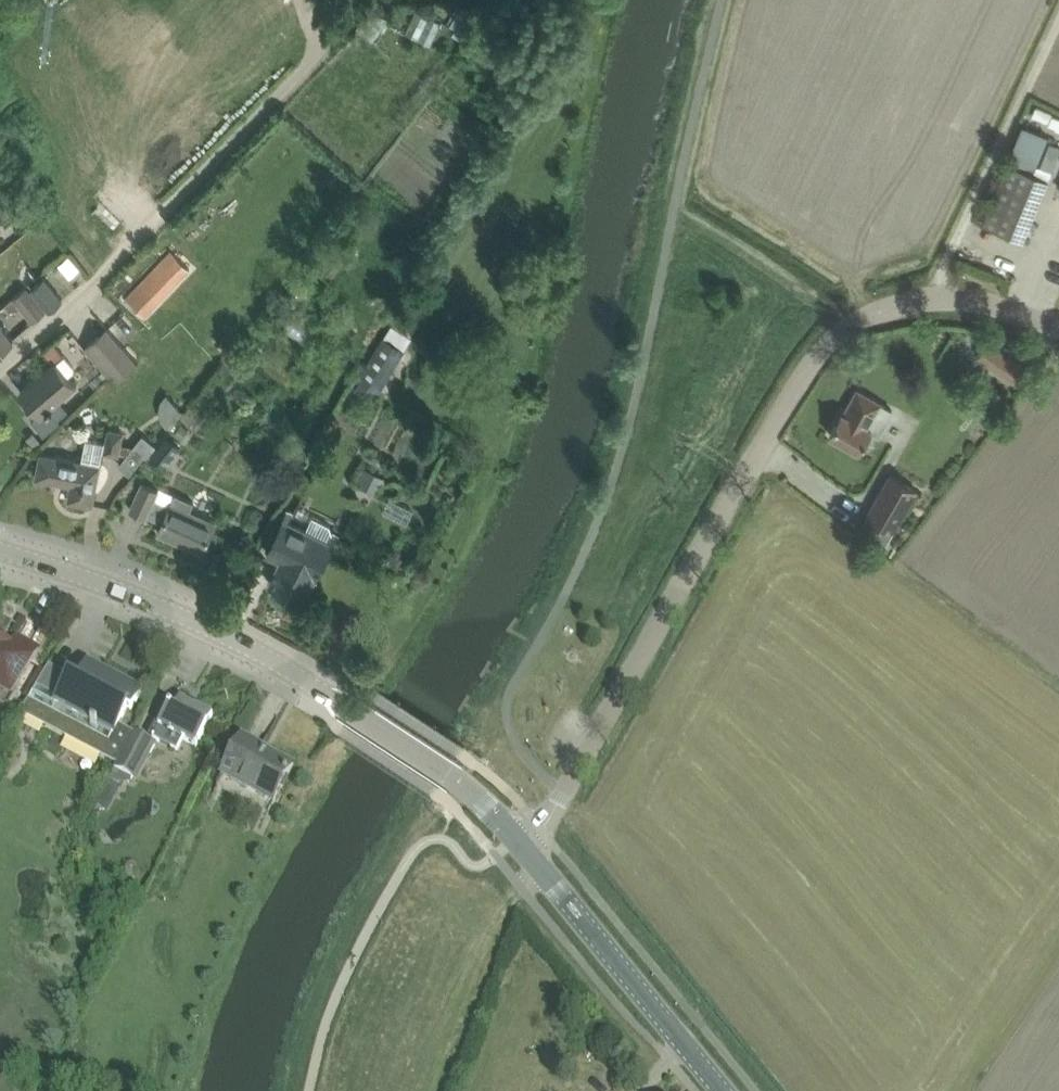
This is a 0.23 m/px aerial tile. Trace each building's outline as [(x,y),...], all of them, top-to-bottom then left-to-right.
[(422,14),(412,37),(436,47),(446,24),(422,14)] [(386,47),(395,24),(379,17),(369,40),(386,47)] [(458,26),(453,34),(462,39),(467,31),(458,26)] [(1034,171),(1048,135),(1022,124),(1008,160),(1034,171)] [(1058,153),(1058,145),(1050,141),(1040,165),(1052,170),(1058,153)] [(1029,259),(1031,250),(1005,244),(1002,252),(1029,259)] [(144,315),(189,268),(171,251),(126,298),(144,315)] [(54,272),(68,290),(89,274),(75,256),(54,272)] [(44,276),(31,288),(49,310),(62,299),(44,276)] [(33,320),(44,311),(24,287),(13,295),(33,319),(33,320)] [(14,337),(13,336),(0,321),(0,349),(14,337)] [(91,342),(105,358),(121,375),(128,370),(137,361),(136,360),(122,343),(107,327),(91,342)] [(70,329),(59,338),(70,350),(80,340),(70,329)] [(356,376),(378,389),(404,347),(382,334),(356,376)] [(989,338),(977,355),(1013,380),(1025,363),(989,338)] [(32,420),(43,433),(58,421),(48,409),(53,406),(51,404),(74,385),(67,376),(73,372),(74,366),(61,351),(51,359),(54,362),(20,391),(40,413),(32,420)] [(136,360),(137,361),(147,371),(150,375),(158,368),(144,353),(136,360)] [(871,430),(879,435),(893,409),(888,405),(886,407),(857,390),(844,413),(842,411),(830,434),(859,451),(871,430)] [(169,425),(181,410),(166,393),(160,399),(158,409),(161,419),(169,425)] [(181,424),(174,433),(180,437),(187,429),(181,424)] [(121,431),(107,428),(102,451),(117,454),(121,431)] [(143,433),(131,448),(142,457),(154,442),(143,433)] [(149,455),(164,468),(181,447),(167,435),(149,455)] [(100,464),(98,464),(102,441),(86,438),(81,460),(40,453),(35,477),(71,484),(68,499),(92,504),(100,464)] [(366,469),(359,482),(375,490),(381,478),(366,469)] [(894,528),(916,490),(891,475),(869,513),(894,528)] [(202,551),(211,531),(215,522),(189,510),(193,501),(175,493),(160,487),(159,490),(156,489),(142,482),(130,509),(146,516),(146,514),(163,522),(158,531),(202,551)] [(412,530),(421,516),(399,501),(389,516),(412,530)] [(332,542),(329,541),(333,532),(330,524),(312,516),(306,529),(288,521),(294,510),(288,507),(282,518),(284,519),(267,552),(281,559),(275,571),(274,571),(272,575),(273,576),(270,582),(303,599),(332,542)] [(8,708),(15,696),(11,694),(27,668),(38,650),(16,636),(11,646),(0,640),(0,703),(8,708)] [(117,764),(134,732),(119,725),(127,710),(130,712),(142,691),(89,664),(79,682),(71,678),(71,677),(49,665),(20,713),(66,737),(117,764)] [(196,745),(202,733),(212,714),(180,696),(175,707),(169,704),(159,724),(156,722),(149,735),(179,751),(185,739),(196,745)] [(156,743),(134,732),(117,764),(105,786),(116,792),(123,780),(129,783),(131,778),(136,781),(156,743)] [(273,804),(283,784),(293,765),(242,738),(232,757),(222,777),(273,804)] [(105,786),(96,803),(107,809),(116,792),(105,786)]
